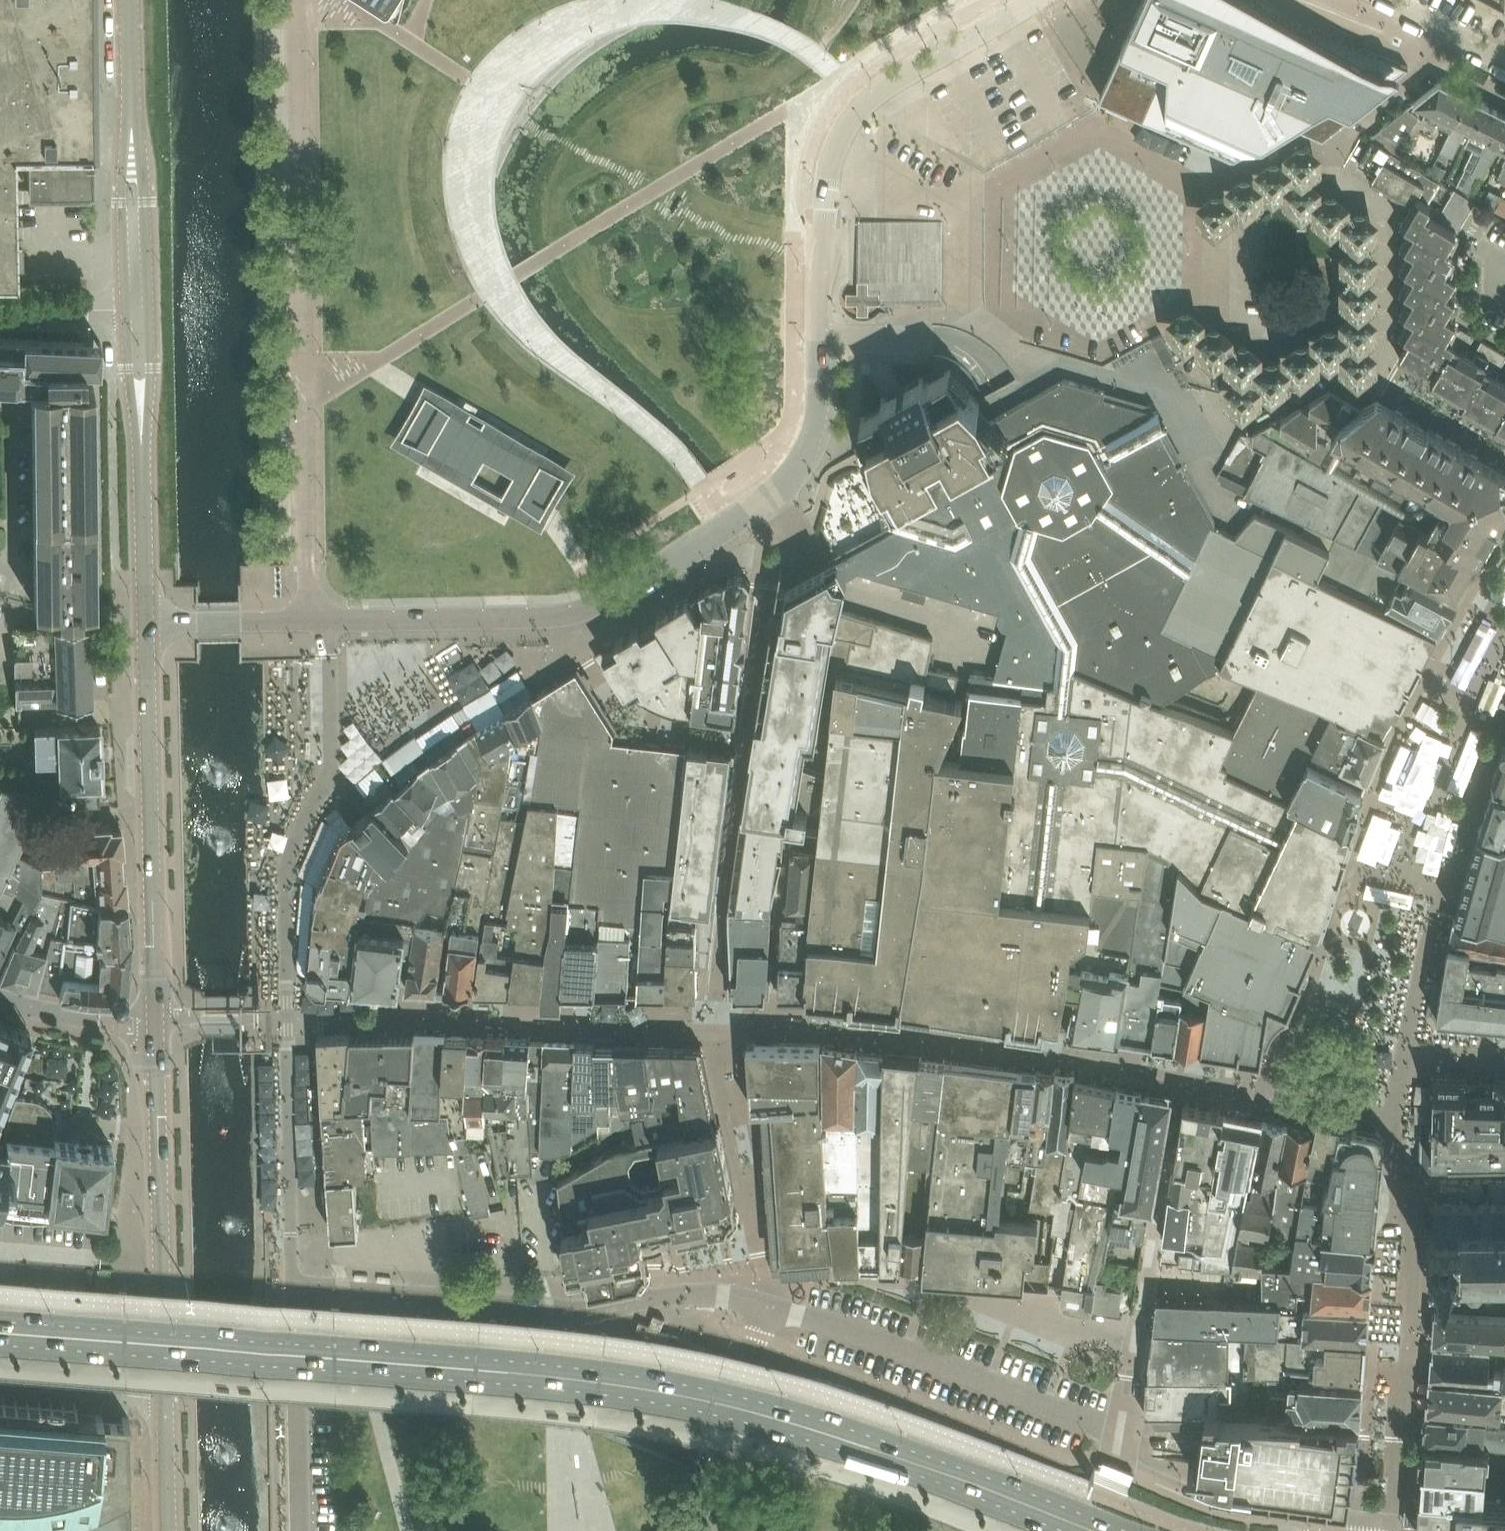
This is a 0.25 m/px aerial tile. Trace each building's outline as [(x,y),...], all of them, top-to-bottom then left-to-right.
[(14,272),(11,145),(28,145),(29,192),(89,192),(89,190),(93,190),(91,0),(0,0),(0,272),(14,272)] [(1101,94),(1235,154),(1296,120),(1324,132),(1409,65),(1291,19),(1258,0),(1143,0),(1101,94)] [(1441,80),(1415,101),(1428,108),(1422,119),(1427,122),(1437,127),(1439,122),(1452,129),(1469,94),(1454,87),(1450,85),(1441,80)] [(1472,131),(1486,103),(1469,94),(1452,129),(1447,138),(1441,149),(1453,155),(1468,129),(1472,131)] [(1482,151),(1502,111),(1486,103),(1472,131),(1473,131),(1466,143),(1475,147),(1465,166),(1467,167),(1458,184),(1464,187),(1482,151)] [(1404,142),(1420,115),(1408,108),(1370,137),(1373,139),(1397,153),(1404,158),(1411,146),(1404,142)] [(1502,152),(1504,146),(1504,112),(1502,111),(1482,151),(1464,187),(1473,191),(1475,187),(1481,175),(1484,176),(1497,150),(1502,152)] [(1286,148),(1286,160),(1287,173),(1295,176),(1303,171),(1312,176),(1323,171),(1324,147),(1305,138),(1286,148)] [(1428,200),(1440,180),(1397,153),(1373,139),(1359,162),(1376,172),(1371,181),(1411,204),(1409,208),(1405,214),(1402,219),(1402,220),(1406,223),(1411,226),(1402,243),(1406,245),(1411,248),(1402,265),(1456,296),(1456,295),(1447,290),(1457,273),(1446,267),(1456,251),(1447,246),(1450,240),(1456,230),(1438,220),(1426,213),(1433,203),(1428,200)] [(1257,165),(1256,176),(1255,187),(1265,193),(1275,199),(1283,194),(1295,187),(1295,176),(1287,173),(1286,160),(1275,155),(1257,165)] [(1255,187),(1256,176),(1246,171),(1228,182),(1228,193),(1229,206),(1237,210),(1246,215),(1265,204),(1265,193),(1255,187)] [(1322,202),(1322,193),(1323,182),(1312,176),(1303,171),(1295,176),(1295,187),(1283,194),(1283,204),(1304,216),(1312,209),(1322,202)] [(1229,206),(1228,193),(1218,188),(1199,199),(1199,220),(1217,231),(1236,221),(1237,210),(1229,206)] [(1322,202),(1312,209),(1313,222),(1331,232),(1341,227),(1349,223),(1351,210),(1352,199),(1332,188),(1322,193),(1322,202)] [(1476,201),(1456,189),(1451,198),(1471,209),(1476,201)] [(1502,194),(1496,207),(1495,209),(1504,214),(1504,196),(1502,194)] [(1471,209),(1451,198),(1445,208),(1465,220),(1471,209)] [(1444,209),(1433,203),(1426,213),(1438,220),(1438,219),(1444,209)] [(1349,223),(1341,227),(1341,238),(1350,243),(1360,237),(1371,245),(1381,239),(1381,217),(1361,204),(1351,210),(1349,223)] [(1458,230),(1465,220),(1445,208),(1444,209),(1438,219),(1438,220),(1456,230),(1457,229),(1458,230)] [(847,292),(846,304),(858,304),(857,315),(869,315),(869,311),(870,304),(871,304),(880,304),(942,305),(943,220),(858,219),(858,281),(858,292),(847,292)] [(1380,252),(1371,245),(1360,237),(1350,243),(1341,249),(1341,272),(1351,278),(1363,272),(1371,279),(1381,273),(1380,252)] [(1453,342),(1455,339),(1447,334),(1457,318),(1446,312),(1456,296),(1402,265),(1401,265),(1406,268),(1411,271),(1401,287),(1406,290),(1411,293),(1401,309),(1406,312),(1411,315),(1401,331),(1406,334),(1411,337),(1400,356),(1428,372),(1433,364),(1438,367),(1434,375),(1431,379),(1457,395),(1457,396),(1457,397),(1457,398),(1457,399),(1458,400),(1458,401),(1459,401),(1462,403),(1484,366),(1486,362),(1474,355),(1466,350),(1453,342)] [(1363,272),(1351,278),(1340,283),(1340,306),(1350,311),(1361,306),(1371,312),(1380,306),(1380,286),(1371,279),(1363,272)] [(1186,347),(1196,341),(1206,336),(1206,326),(1206,315),(1188,305),(1168,317),(1168,336),(1186,347)] [(1361,306),(1350,311),(1340,317),(1339,325),(1339,340),(1350,344),(1362,338),(1372,344),(1379,339),(1379,318),(1371,312),(1361,306)] [(1206,336),(1196,341),(1196,353),(1215,364),(1226,358),(1236,353),(1235,343),(1234,332),(1215,321),(1206,326),(1206,336)] [(1313,355),(1321,359),(1332,365),(1339,360),(1350,353),(1350,344),(1339,340),(1339,325),(1331,322),(1312,332),(1312,343),(1313,355)] [(1461,327),(1457,335),(1464,339),(1468,331),(1461,327)] [(1468,331),(1464,339),(1470,343),(1475,335),(1468,331)] [(1058,659),(1061,647),(1110,661),(1105,678),(1155,698),(1163,694),(1207,671),(1281,531),(1233,505),(1217,475),(1219,471),(1229,453),(1179,363),(1162,332),(1152,338),(1104,364),(1068,354),(836,484),(823,528),(839,558),(840,559),(840,560),(841,561),(842,563),(843,565),(847,572),(848,574),(849,575),(860,568),(861,568),(905,581),(963,598),(1001,609),(1030,617),(1022,645),(1058,659)] [(1464,339),(1457,335),(1455,339),(1453,342),(1466,350),(1470,343),(1464,339)] [(31,384),(34,566),(34,586),(34,606),(58,605),(58,615),(81,615),(81,605),(96,605),(93,382),(85,382),(85,369),(100,369),(100,368),(100,363),(101,347),(101,342),(100,342),(84,342),(44,340),(39,340),(1,338),(0,338),(0,383),(31,384)] [(1235,343),(1236,353),(1226,358),(1226,371),(1234,375),(1245,370),(1256,376),(1265,372),(1264,359),(1263,349),(1244,338),(1235,343)] [(1313,355),(1312,343),(1302,338),(1283,349),(1283,359),(1285,374),(1292,377),(1303,381),(1321,371),(1321,359),(1313,355)] [(1350,344),(1350,353),(1339,360),(1339,372),(1362,384),(1379,371),(1380,348),(1372,344),(1362,338),(1350,344)] [(1495,347),(1483,339),(1478,347),(1491,355),(1495,347)] [(1491,355),(1478,347),(1474,355),(1486,362),(1491,355)] [(1495,347),(1491,355),(1503,362),(1504,359),(1504,352),(1495,347)] [(1256,376),(1256,377),(1256,390),(1263,393),(1274,397),(1292,388),(1292,377),(1285,374),(1283,359),(1274,354),(1264,359),(1265,372),(1256,376)] [(1503,362),(1491,355),(1486,362),(1484,366),(1497,373),(1503,362)] [(1504,406),(1504,378),(1497,373),(1484,366),(1462,403),(1495,422),(1504,406)] [(1256,390),(1256,377),(1256,376),(1245,370),(1234,375),(1227,379),(1227,407),(1245,414),(1263,404),(1263,393),(1256,390)] [(1456,441),(1457,439),(1450,435),(1449,437),(1443,434),(1444,432),(1437,428),(1436,430),(1428,425),(1427,426),(1410,417),(1411,415),(1403,411),(1404,409),(1397,405),(1396,407),(1391,404),(1377,396),(1362,405),(1354,400),(1330,387),(1259,428),(1255,430),(1254,431),(1254,438),(1255,442),(1257,443),(1264,431),(1419,523),(1455,543),(1453,546),(1478,559),(1488,541),(1489,540),(1487,539),(1494,528),(1497,522),(1498,523),(1504,512),(1504,470),(1502,468),(1481,456),(1478,455),(1479,453),(1473,449),(1471,451),(1456,441)] [(420,407),(403,436),(430,449),(431,449),(445,457),(461,465),(476,474),(486,457),(515,474),(505,491),(519,500),(520,501),(542,516),(549,504),(566,474),(542,462),(527,454),(512,446),(497,438),(482,429),(467,420),(453,411),(428,393),(420,407)] [(1495,422),(1504,428),(1504,406),(1495,422)] [(1264,431),(1257,443),(1266,448),(1262,456),(1265,457),(1250,485),(1219,471),(1217,475),(1221,481),(1336,535),(1406,567),(1458,595),(1478,559),(1453,546),(1455,543),(1419,523),(1264,431)] [(1386,734),(1437,633),(1385,606),(1318,574),(1330,547),(1287,526),(1256,512),(1236,535),(1214,524),(1214,525),(1212,524),(1201,548),(1198,553),(1184,572),(1187,574),(1163,625),(1225,653),(1221,662),(1221,664),(1263,680),(1333,708),(1386,734)] [(1330,547),(1318,574),(1385,606),(1388,600),(1442,629),(1448,617),(1447,616),(1458,595),(1406,567),(1336,535),(1330,547)] [(830,748),(838,672),(839,660),(830,658),(841,608),(845,591),(849,575),(848,574),(847,572),(843,565),(842,563),(831,569),(827,562),(818,567),(810,571),(788,583),(787,584),(785,600),(783,609),(783,615),(780,632),(780,634),(778,648),(773,678),(768,708),(766,723),(760,722),(758,738),(761,741),(758,764),(751,766),(751,765),(750,765),(749,768),(748,780),(747,783),(745,795),(745,798),(746,798),(752,801),(750,812),(749,814),(762,816),(762,817),(785,820),(806,822),(806,824),(821,825),(827,774),(827,773),(813,768),(808,766),(804,765),(807,744),(819,746),(830,748)] [(707,717),(736,720),(738,706),(737,706),(751,582),(746,575),(734,574),(728,579),(727,583),(718,582),(701,590),(705,611),(700,659),(694,716),(707,717)] [(694,716),(700,659),(705,611),(701,590),(690,599),(689,597),(642,627),(640,624),(617,638),(617,639),(596,653),(608,671),(620,684),(621,684),(630,692),(633,695),(642,702),(646,702),(652,706),(665,712),(676,715),(678,714),(694,716)] [(936,757),(948,731),(962,697),(927,690),(929,680),(958,686),(960,672),(929,666),(934,637),(841,608),(830,658),(839,660),(838,672),(830,748),(830,749),(827,773),(827,774),(821,825),(810,910),(807,993),(807,994),(853,999),(852,1000),(857,1001),(872,1003),(897,1006),(897,1005),(900,1005),(921,887),(927,850),(936,757)] [(57,701),(92,700),(89,623),(16,626),(19,685),(19,695),(57,693),(57,701)] [(689,746),(689,745),(686,744),(686,742),(681,741),(681,742),(679,742),(680,741),(674,741),(673,741),(673,740),(667,740),(667,742),(615,736),(616,729),(589,686),(591,684),(588,680),(586,681),(578,667),(576,668),(574,666),(570,669),(571,671),(570,672),(569,670),(564,673),(565,675),(564,676),(563,674),(558,677),(559,679),(534,694),(545,721),(533,787),(532,787),(530,801),(558,804),(580,806),(575,864),(572,900),(602,902),(600,917),(602,917),(627,920),(644,921),(648,866),(676,868),(683,809),(686,781),(690,746),(689,746)] [(1234,730),(1160,700),(1155,698),(1105,678),(1093,673),(1091,687),(1075,685),(1074,695),(1073,697),(1073,698),(1072,700),(1072,701),(1072,703),(1073,705),(1073,706),(1074,707),(1076,709),(1077,709),(1078,710),(1080,710),(1082,710),(1083,710),(1085,709),(1086,708),(1088,707),(1101,709),(1097,745),(1129,748),(1289,824),(1284,834),(1281,842),(1124,767),(1095,764),(1094,772),(1067,769),(1052,903),(1039,901),(1029,900),(1047,736),(1037,735),(1038,731),(1036,731),(1039,706),(1040,707),(1041,702),(1050,703),(1052,682),(995,675),(971,671),(970,674),(972,674),(967,724),(964,723),(961,756),(955,756),(958,732),(948,731),(936,757),(927,850),(921,887),(900,1005),(902,1006),(902,1005),(930,1009),(933,1009),(933,1008),(1010,1020),(1010,1021),(1014,1022),(1015,1023),(1015,1020),(1027,1022),(1039,1023),(1038,1026),(1039,1026),(1043,1026),(1044,1024),(1059,1027),(1060,1026),(1060,1020),(1062,1006),(1068,976),(1072,945),(1089,932),(1100,833),(1150,840),(1155,843),(1159,842),(1166,843),(1173,847),(1180,861),(1205,887),(1219,892),(1234,898),(1276,917),(1316,935),(1320,927),(1321,927),(1339,872),(1340,873),(1341,870),(1341,869),(1342,869),(1342,868),(1344,863),(1347,853),(1347,852),(1347,851),(1348,848),(1346,848),(1352,829),(1289,801),(1226,772),(1228,766),(1222,763),(1234,730)] [(1385,736),(1386,734),(1333,708),(1263,680),(1234,730),(1273,745),(1308,762),(1364,787),(1385,736)] [(533,787),(545,721),(534,694),(533,692),(528,684),(501,700),(507,711),(515,728),(508,771),(504,798),(503,802),(519,806),(522,786),(532,787),(533,787)] [(508,771),(515,728),(507,711),(479,727),(492,756),(497,754),(497,770),(508,771)] [(497,770),(497,754),(492,756),(479,727),(473,717),(463,723),(483,758),(476,795),(473,812),(467,842),(496,848),(501,815),(503,802),(504,798),(508,771),(497,770)] [(272,825),(303,824),(301,779),(297,779),(294,734),(284,735),(284,719),(266,720),(272,825)] [(473,812),(476,795),(483,758),(463,723),(426,749),(448,783),(440,787),(425,818),(428,821),(429,822),(443,806),(473,812)] [(76,724),(76,727),(35,728),(36,761),(59,760),(60,791),(77,790),(78,805),(100,804),(99,782),(101,782),(100,761),(101,761),(100,746),(99,746),(99,726),(86,726),(86,724),(76,724)] [(1364,787),(1308,762),(1273,745),(1234,730),(1222,763),(1228,766),(1226,772),(1289,801),(1352,829),(1364,787)] [(1504,741),(1503,742),(1502,744),(1502,746),(1503,748),(1494,772),(1498,774),(1504,777),(1504,740),(1504,741)] [(714,910),(731,769),(734,749),(732,749),(732,750),(690,745),(686,781),(683,809),(676,868),(677,868),(673,905),(699,908),(707,909),(708,908),(713,908),(712,910),(714,910)] [(448,783),(426,749),(415,756),(414,756),(394,770),(404,784),(397,790),(425,818),(440,787),(448,783)] [(1498,774),(1494,784),(1480,828),(1504,836),(1504,777),(1498,774)] [(425,818),(397,790),(387,778),(367,794),(366,795),(375,804),(412,841),(428,821),(425,818)] [(12,866),(19,851),(39,807),(46,794),(7,787),(2,785),(0,790),(0,889),(12,866)] [(555,907),(557,863),(558,804),(530,801),(529,801),(528,808),(519,850),(509,908),(512,908),(510,919),(521,921),(511,990),(543,990),(544,990),(549,939),(555,907)] [(353,823),(352,823),(388,858),(385,863),(389,867),(412,841),(375,804),(369,809),(353,823)] [(450,913),(457,891),(465,849),(467,842),(473,812),(443,806),(429,822),(428,821),(412,841),(389,867),(378,880),(372,887),(369,900),(366,900),(363,921),(362,921),(361,934),(354,986),(358,986),(358,984),(376,985),(395,986),(394,989),(399,989),(400,987),(404,954),(412,956),(416,927),(418,920),(430,908),(450,913)] [(331,821),(316,854),(378,880),(389,867),(385,863),(388,858),(352,823),(353,823),(343,811),(331,821)] [(785,820),(762,817),(762,816),(749,814),(744,813),(742,813),(739,834),(739,838),(736,856),(736,860),(733,879),(733,882),(730,901),(730,905),(730,915),(731,944),(733,977),(734,976),(735,992),(768,993),(772,906),(784,859),(784,844),(785,820)] [(509,908),(519,850),(526,819),(517,818),(501,815),(496,848),(495,855),(484,923),(482,931),(484,931),(484,935),(483,934),(476,989),(493,989),(511,990),(521,921),(510,919),(512,908),(509,908)] [(810,910),(821,825),(806,824),(806,822),(785,820),(784,844),(793,848),(788,906),(784,906),(779,992),(807,993),(810,910)] [(120,850),(123,850),(121,827),(110,828),(110,825),(91,826),(88,827),(88,830),(76,831),(76,832),(54,833),(56,864),(40,865),(19,851),(12,866),(21,873),(42,889),(64,893),(102,902),(124,902),(124,898),(127,898),(125,875),(122,875),(120,850)] [(1480,828),(1479,828),(1477,837),(1456,914),(1504,927),(1504,836),(1480,828)] [(277,862),(286,834),(271,829),(262,858),(277,862)] [(1149,844),(1155,843),(1150,840),(1100,833),(1089,932),(1072,945),(1068,976),(1062,1006),(1060,1020),(1067,1021),(1066,1025),(1071,1025),(1070,1028),(1119,1035),(1120,1035),(1129,977),(1136,922),(1142,887),(1149,844)] [(1163,966),(1165,954),(1166,954),(1169,928),(1170,928),(1180,861),(1173,847),(1166,843),(1159,842),(1155,843),(1149,844),(1142,887),(1136,922),(1129,977),(1120,1035),(1153,1040),(1159,997),(1163,966)] [(484,923),(495,855),(465,849),(457,891),(450,913),(446,927),(453,928),(449,956),(445,989),(473,989),(477,956),(482,931),(484,923)] [(369,900),(372,887),(378,880),(316,854),(307,876),(306,881),(303,881),(300,910),(362,921),(363,921),(366,900),(369,900)] [(1170,928),(1169,928),(1166,954),(1191,960),(1190,964),(1186,978),(1200,984),(1212,989),(1210,996),(1202,1047),(1214,1049),(1214,1050),(1219,1057),(1226,1052),(1227,1051),(1239,1053),(1239,1054),(1262,1057),(1265,1039),(1269,1040),(1270,1035),(1273,1029),(1276,1024),(1280,1020),(1285,1016),(1290,1013),(1289,1009),(1302,978),(1301,977),(1302,975),(1306,976),(1310,967),(1306,965),(1319,936),(1316,935),(1276,917),(1234,898),(1219,892),(1205,887),(1180,861),(1170,928)] [(563,990),(572,900),(575,864),(557,863),(555,907),(549,939),(544,990),(543,990),(543,1002),(563,1002),(563,992),(563,990)] [(0,973),(10,952),(16,938),(23,924),(42,889),(21,873),(12,866),(0,889),(0,972),(0,973)] [(671,918),(673,905),(677,868),(676,868),(648,866),(644,921),(639,973),(638,993),(667,993),(671,918)] [(47,949),(52,932),(64,893),(42,889),(23,924),(16,938),(10,952),(0,973),(0,974),(0,976),(36,985),(42,960),(43,960),(47,949)] [(42,960),(36,985),(58,990),(71,993),(71,994),(74,994),(112,997),(112,992),(120,993),(122,992),(123,984),(127,984),(130,945),(129,945),(127,911),(125,911),(124,902),(102,902),(64,893),(52,932),(47,949),(43,960),(42,960)] [(596,992),(602,917),(600,917),(602,902),(572,900),(563,990),(563,992),(596,992)] [(698,920),(699,909),(699,908),(673,905),(671,918),(667,993),(698,994),(699,986),(701,973),(700,971),(698,971),(698,953),(699,953),(699,920),(698,920)] [(446,931),(446,927),(450,913),(430,908),(418,920),(416,927),(412,956),(407,988),(437,989),(446,931)] [(354,986),(361,934),(362,921),(300,910),(298,929),(301,929),(301,930),(302,930),(299,961),(300,966),(303,970),(307,972),(310,973),(311,973),(310,975),(317,983),(319,983),(354,986)] [(628,993),(629,934),(627,934),(627,920),(602,917),(596,992),(628,993)] [(1455,917),(1450,942),(1504,953),(1504,930),(1455,917)] [(1450,942),(1449,942),(1449,944),(1449,945),(1444,975),(1434,974),(1425,1025),(1479,1029),(1480,1017),(1504,1020),(1504,953),(1450,942)] [(1175,1043),(1186,978),(1190,964),(1191,960),(1166,954),(1165,954),(1163,966),(1159,997),(1153,1040),(1175,1043)] [(1186,978),(1175,1043),(1177,1044),(1177,1043),(1200,1046),(1200,1047),(1202,1047),(1210,996),(1198,994),(1200,984),(1186,978)] [(15,1100),(11,1099),(7,1097),(32,1035),(0,1022),(0,1204),(7,1207),(17,1209),(27,1210),(37,1211),(46,1210),(47,1205),(54,1206),(105,1211),(112,1145),(97,1143),(94,1143),(88,1142),(86,1142),(79,1142),(63,1140),(53,1139),(55,1132),(55,1129),(55,1125),(55,1120),(53,1115),(51,1111),(48,1107),(45,1104),(40,1101),(36,1100),(31,1099),(19,1097),(16,1097),(15,1100)] [(347,1103),(352,1030),(320,1033),(321,1049),(323,1082),(310,1083),(312,1105),(347,1103)] [(412,1109),(417,1030),(352,1030),(347,1103),(372,1102),(373,1117),(375,1143),(375,1150),(376,1150),(412,1149),(413,1109),(412,1109)] [(442,1111),(446,1032),(419,1030),(417,1030),(412,1109),(413,1109),(412,1149),(456,1149),(452,1136),(448,1116),(447,1111),(442,1111)] [(448,1116),(452,1136),(456,1149),(461,1164),(464,1177),(469,1195),(474,1214),(492,1211),(491,1210),(486,1192),(480,1172),(479,1172),(476,1160),(472,1147),(474,1147),(474,1146),(473,1146),(470,1132),(469,1129),(470,1129),(469,1115),(469,1102),(467,1102),(469,1033),(446,1032),(442,1111),(447,1111),(448,1116)] [(487,1076),(489,1034),(469,1033),(467,1102),(469,1102),(469,1115),(487,1116),(487,1098),(487,1076)] [(508,1122),(509,1108),(503,1107),(507,1035),(489,1034),(487,1076),(487,1098),(487,1116),(490,1121),(494,1143),(500,1174),(512,1171),(510,1139),(508,1122)] [(529,1084),(531,1036),(507,1035),(503,1107),(509,1108),(508,1122),(510,1139),(512,1171),(534,1170),(533,1148),(529,1094),(529,1084)] [(575,1135),(577,1039),(547,1037),(531,1036),(529,1084),(533,1148),(543,1149),(553,1150),(575,1145),(575,1135)] [(598,1105),(596,1042),(597,1042),(597,1040),(577,1039),(575,1135),(599,1121),(598,1105)] [(822,1114),(821,1043),(749,1041),(753,1106),(772,1105),(768,1122),(767,1129),(765,1131),(764,1135),(763,1138),(763,1142),(764,1145),(765,1148),(767,1152),(769,1156),(768,1160),(768,1164),(770,1167),(772,1170),(777,1167),(783,1256),(835,1253),(836,1265),(862,1265),(860,1203),(830,1201),(828,1167),(826,1138),(822,1116),(822,1114)] [(597,1042),(596,1042),(598,1105),(599,1121),(600,1134),(626,1118),(620,1090),(617,1042),(597,1042)] [(651,1062),(648,1043),(617,1042),(620,1090),(626,1118),(636,1115),(649,1111),(647,1092),(654,1091),(654,1078),(651,1062)] [(700,1045),(674,1044),(648,1043),(651,1062),(654,1078),(654,1091),(647,1092),(649,1111),(636,1115),(641,1138),(715,1123),(700,1045)] [(858,1105),(860,1049),(824,1043),(825,1116),(822,1116),(826,1138),(828,1167),(830,1201),(860,1203),(859,1165),(859,1144),(858,1105)] [(860,1049),(858,1105),(859,1144),(859,1165),(859,1174),(870,1174),(870,1168),(883,1168),(883,1158),(883,1125),(882,1125),(885,1052),(860,1049)] [(909,1164),(921,1055),(885,1052),(882,1125),(883,1125),(883,1158),(883,1168),(883,1191),(883,1215),(883,1243),(882,1265),(902,1266),(902,1264),(904,1243),(905,1232),(904,1232),(908,1177),(909,1164)] [(941,1106),(946,1058),(921,1055),(909,1164),(934,1166),(941,1106)] [(1007,1160),(1011,1130),(1013,1130),(1018,1095),(1020,1068),(992,1065),(983,1064),(947,1059),(947,1058),(946,1058),(941,1106),(934,1166),(931,1189),(927,1232),(924,1265),(924,1276),(1002,1282),(1013,1283),(1025,1284),(1028,1258),(1036,1259),(1039,1220),(1000,1217),(1006,1178),(1004,1178),(1007,1160)] [(69,1081),(72,1063),(55,1060),(52,1078),(69,1081)] [(1034,1107),(1038,1070),(1020,1068),(1018,1095),(1013,1130),(1011,1130),(1007,1160),(1027,1163),(1028,1160),(1029,1152),(1031,1137),(1031,1132),(1034,1107)] [(1052,1112),(1057,1071),(1038,1070),(1034,1107),(1031,1132),(1031,1137),(1029,1152),(1046,1154),(1047,1146),(1048,1143),(1050,1129),(1051,1120),(1052,1112)] [(1067,1145),(1075,1076),(1076,1073),(1057,1071),(1052,1112),(1051,1120),(1050,1129),(1048,1143),(1047,1146),(1046,1154),(1046,1161),(1044,1174),(1037,1173),(1036,1181),(1034,1191),(1032,1204),(1057,1208),(1054,1228),(1067,1230),(1073,1193),(1060,1190),(1067,1145)] [(1504,1122),(1504,1074),(1496,1074),(1496,1075),(1467,1074),(1467,1073),(1435,1073),(1434,1098),(1435,1098),(1434,1121),(1504,1122)] [(1111,1137),(1118,1086),(1075,1076),(1067,1145),(1060,1190),(1073,1193),(1078,1194),(1090,1134),(1111,1137)] [(1127,1188),(1143,1092),(1143,1089),(1139,1089),(1139,1091),(1124,1089),(1124,1087),(1118,1086),(1111,1137),(1090,1134),(1078,1194),(1077,1200),(1089,1202),(1095,1172),(1107,1175),(1107,1180),(1111,1185),(1118,1186),(1127,1188)] [(1169,1097),(1143,1092),(1127,1188),(1118,1186),(1112,1226),(1112,1228),(1139,1233),(1138,1240),(1144,1241),(1169,1097)] [(1210,1195),(1225,1109),(1205,1105),(1185,1101),(1174,1165),(1171,1191),(1170,1197),(1165,1234),(1187,1237),(1205,1240),(1208,1212),(1210,1195)] [(347,1103),(312,1105),(313,1121),(325,1120),(373,1117),(372,1102),(347,1103)] [(1252,1175),(1264,1116),(1225,1109),(1210,1195),(1205,1240),(1201,1267),(1233,1268),(1235,1247),(1249,1184),(1247,1183),(1249,1174),(1252,1175)] [(491,1128),(490,1121),(487,1116),(469,1115),(470,1129),(491,1128)] [(1281,1164),(1289,1122),(1264,1116),(1252,1175),(1249,1174),(1247,1183),(1249,1184),(1235,1247),(1233,1268),(1262,1270),(1262,1269),(1267,1245),(1273,1212),(1276,1191),(1278,1181),(1281,1164)] [(373,1117),(325,1120),(327,1146),(375,1143),(373,1117)] [(1326,1185),(1329,1173),(1341,1121),(1318,1117),(1316,1126),(1306,1169),(1305,1178),(1304,1185),(1299,1223),(1298,1229),(1313,1231),(1314,1225),(1318,1208),(1319,1208),(1326,1185)] [(1306,1169),(1316,1126),(1289,1121),(1289,1122),(1281,1164),(1278,1181),(1276,1191),(1273,1212),(1267,1245),(1262,1269),(1280,1269),(1291,1269),(1298,1229),(1299,1223),(1304,1185),(1305,1178),(1306,1169)] [(1379,1131),(1376,1129),(1341,1121),(1329,1173),(1326,1185),(1319,1208),(1318,1208),(1314,1225),(1377,1231),(1386,1144),(1385,1140),(1384,1137),(1382,1133),(1379,1131)] [(1434,1121),(1434,1131),(1424,1131),(1423,1169),(1446,1169),(1452,1164),(1452,1158),(1504,1156),(1504,1122),(1434,1121)] [(715,1123),(641,1138),(619,1142),(559,1178),(568,1255),(569,1270),(570,1275),(576,1273),(575,1269),(593,1265),(597,1289),(626,1283),(641,1280),(649,1268),(643,1237),(697,1226),(712,1223),(727,1220),(728,1222),(733,1221),(741,1210),(740,1204),(737,1205),(735,1197),(732,1183),(729,1180),(728,1176),(730,1172),(728,1160),(724,1157),(722,1157),(715,1123)] [(378,1171),(376,1150),(375,1150),(375,1143),(327,1146),(329,1174),(357,1172),(378,1171)] [(327,1146),(325,1147),(315,1147),(317,1174),(329,1174),(327,1146)] [(1039,1160),(1037,1173),(1044,1174),(1046,1161),(1039,1160)] [(870,1174),(859,1174),(860,1203),(862,1265),(882,1265),(883,1243),(883,1215),(883,1191),(883,1168),(870,1168),(870,1174)] [(361,1228),(357,1172),(329,1174),(333,1231),(344,1230),(361,1228)] [(1092,1310),(1096,1285),(1097,1279),(1096,1279),(1096,1276),(1105,1264),(1112,1228),(1112,1226),(1118,1186),(1111,1185),(1107,1180),(1107,1175),(1095,1172),(1089,1202),(1077,1200),(1063,1287),(1062,1295),(1062,1298),(1062,1301),(1064,1303),(1065,1305),(1068,1306),(1070,1307),(1092,1310)] [(1489,1180),(1489,1193),(1487,1193),(1486,1192),(1485,1186),(1479,1182),(1472,1182),(1467,1186),(1442,1186),(1436,1191),(1436,1193),(1435,1193),(1435,1197),(1435,1198),(1431,1197),(1431,1201),(1435,1201),(1435,1220),(1433,1220),(1433,1226),(1426,1227),(1426,1230),(1433,1230),(1433,1252),(1427,1252),(1427,1256),(1433,1256),(1433,1262),(1435,1262),(1435,1282),(1431,1282),(1431,1285),(1436,1285),(1436,1289),(1436,1292),(1442,1296),(1458,1296),(1463,1292),(1463,1291),(1468,1291),(1468,1297),(1472,1301),(1478,1301),(1482,1297),(1482,1291),(1488,1291),(1488,1289),(1490,1289),(1490,1285),(1504,1285),(1504,1180),(1489,1180)] [(1373,1274),(1377,1231),(1314,1225),(1313,1231),(1298,1229),(1291,1269),(1373,1274)] [(924,1265),(927,1232),(905,1232),(904,1243),(902,1264),(924,1265)] [(1039,1285),(1041,1259),(1036,1259),(1028,1258),(1025,1284),(1039,1285)] [(1049,1286),(1053,1260),(1041,1259),(1039,1285),(1049,1286)] [(1370,1304),(1373,1274),(1291,1269),(1280,1269),(1262,1269),(1262,1270),(1264,1301),(1284,1301),(1296,1300),(1312,1301),(1370,1304)] [(1096,1285),(1092,1310),(1122,1315),(1120,1309),(1122,1290),(1107,1287),(1108,1281),(1097,1280),(1096,1285)] [(1367,1339),(1369,1309),(1312,1306),(1312,1301),(1296,1300),(1284,1301),(1264,1301),(1158,1296),(1154,1327),(1225,1331),(1248,1332),(1289,1334),(1367,1339)] [(1435,1311),(1433,1339),(1504,1344),(1504,1316),(1435,1311)] [(649,1325),(638,1321),(634,1332),(645,1336),(641,1348),(652,1352),(657,1340),(668,1345),(672,1333),(661,1329),(665,1318),(653,1314),(649,1325)] [(420,1318),(392,1316),(390,1347),(417,1350),(420,1318)] [(1230,1332),(1225,1332),(1225,1331),(1154,1327),(1153,1326),(1153,1333),(1150,1356),(1149,1362),(1150,1362),(1152,1375),(1147,1375),(1147,1376),(1222,1377),(1222,1374),(1229,1374),(1230,1332)] [(1286,1368),(1289,1334),(1248,1332),(1247,1332),(1245,1377),(1269,1377),(1285,1378),(1285,1377),(1285,1368),(1286,1368)] [(1364,1374),(1367,1339),(1289,1334),(1286,1368),(1364,1374)] [(1490,1353),(1433,1349),(1431,1378),(1504,1385),(1504,1371),(1495,1370),(1495,1375),(1488,1374),(1490,1353)] [(1219,1411),(1220,1392),(1233,1392),(1233,1374),(1229,1374),(1222,1374),(1222,1377),(1147,1376),(1145,1411),(1147,1411),(1151,1411),(1184,1411),(1219,1412),(1219,1411)] [(1269,1377),(1268,1413),(1360,1419),(1363,1385),(1344,1383),(1300,1380),(1285,1377),(1285,1378),(1269,1377)] [(1431,1378),(1430,1378),(1428,1407),(1447,1409),(1499,1414),(1499,1420),(1504,1420),(1504,1385),(1431,1378)] [(131,1489),(130,1416),(76,1412),(50,1410),(0,1406),(0,1525),(3,1525),(14,1525),(26,1524),(41,1522),(49,1521),(53,1520),(54,1530),(131,1530),(131,1489)] [(1199,1461),(1198,1468),(1214,1474),(1211,1488),(1349,1506),(1356,1454),(1358,1452),(1359,1450),(1358,1442),(1361,1419),(1360,1419),(1268,1413),(1268,1415),(1219,1411),(1219,1412),(1151,1411),(1156,1421),(1205,1421),(1200,1455),(1199,1461)] [(1487,1418),(1427,1412),(1424,1442),(1443,1443),(1443,1442),(1488,1447),(1491,1447),(1491,1446),(1504,1447),(1504,1426),(1487,1424),(1487,1418)] [(1424,1442),(1423,1467),(1486,1472),(1487,1456),(1488,1447),(1443,1442),(1443,1443),(1424,1442)] [(1484,1500),(1486,1472),(1422,1467),(1420,1495),(1484,1500)] [(1486,1500),(1484,1500),(1420,1495),(1420,1497),(1416,1497),(1412,1500),(1411,1517),(1414,1520),(1418,1521),(1418,1523),(1418,1528),(1420,1530),(1504,1530),(1504,1501),(1486,1500)]
